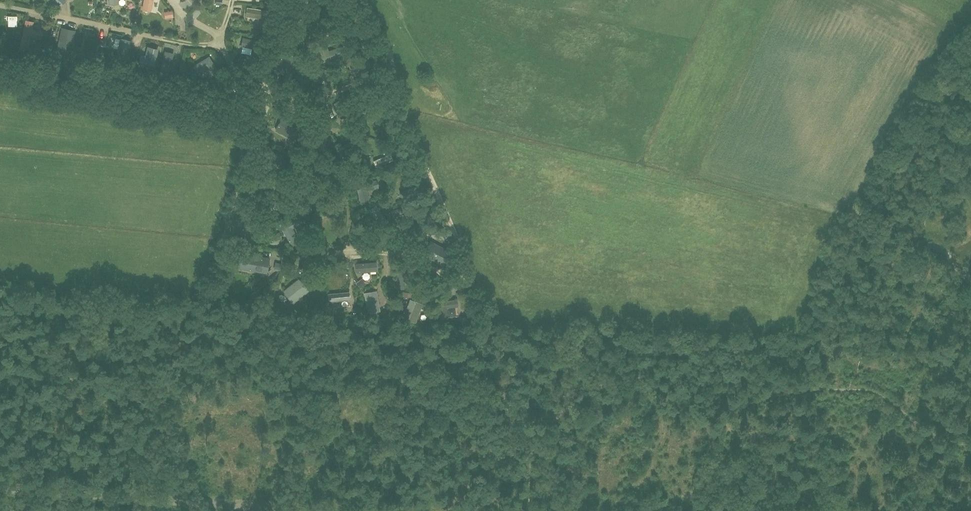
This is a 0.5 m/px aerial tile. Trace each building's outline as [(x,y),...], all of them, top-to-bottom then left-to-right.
[(240,3),(240,13),(254,14),(254,10),(259,11),(260,5),(240,3)] [(1,23),(9,22),(9,10),(0,11),(0,16),(1,23)] [(53,24),(52,48),(65,49),(66,24),(53,24)] [(131,49),(136,55),(148,44),(142,38),(131,49)] [(167,51),(173,53),(175,42),(159,39),(156,56),(166,58),(167,51)] [(320,55),(338,50),(336,43),(318,47),(320,55)] [(198,77),(212,67),(202,52),(188,62),(198,77)] [(258,100),(254,93),(237,101),(241,108),(258,100)] [(349,179),(352,197),(361,196),(360,189),(374,187),(372,176),(349,179)] [(277,225),(283,238),(291,234),(285,221),(277,225)] [(235,265),(260,270),(263,253),(238,248),(235,265)] [(427,255),(437,262),(442,255),(431,248),(427,255)] [(369,266),(369,257),(352,258),(353,267),(369,266)] [(391,284),(399,284),(399,264),(391,264),(391,284)] [(275,284),(283,298),(301,288),(293,273),(275,284)] [(369,285),(356,288),(362,310),(375,306),(369,285)] [(342,296),(342,287),(320,288),(321,297),(342,296)] [(449,293),(437,296),(440,308),(452,305),(449,293)] [(396,312),(410,318),(418,301),(404,294),(396,312)]
